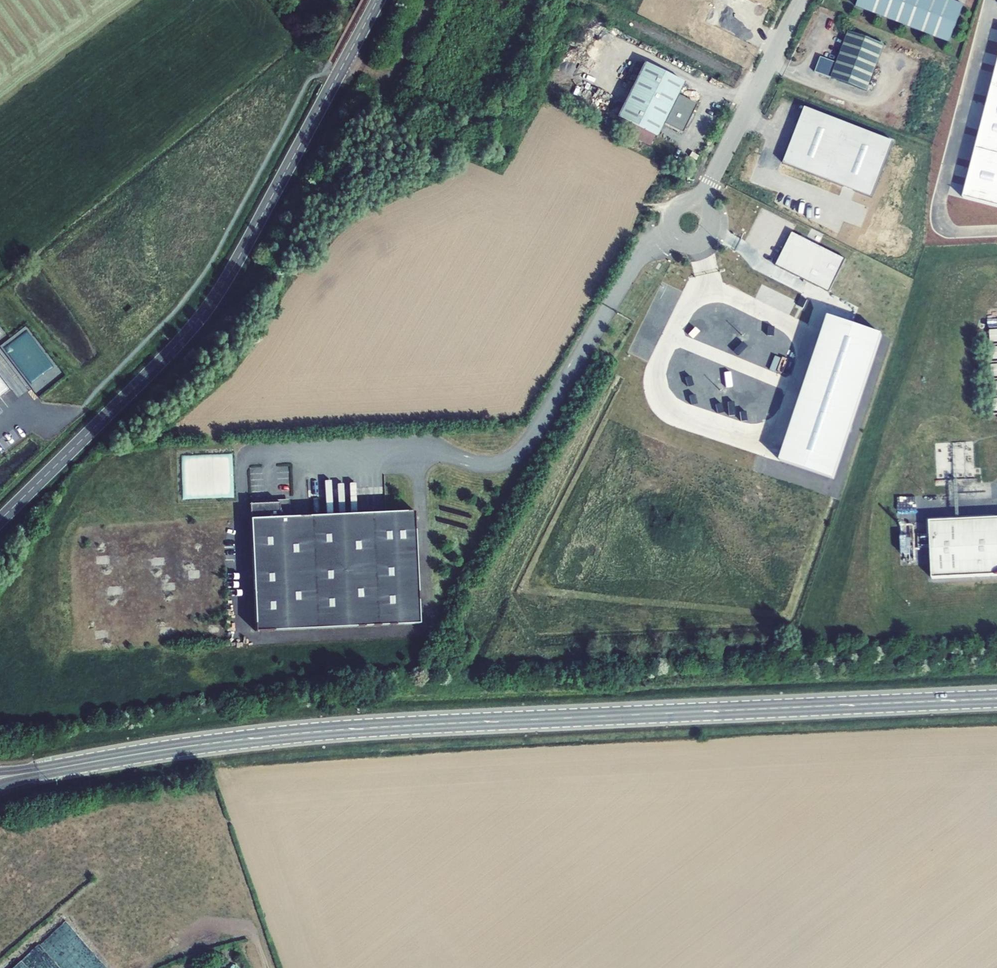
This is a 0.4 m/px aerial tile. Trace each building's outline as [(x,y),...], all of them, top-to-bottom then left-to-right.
[(949,43),(964,5),(951,0),(858,0),(857,4),(949,43)] [(884,44),(849,31),(836,64),(821,57),(815,72),(866,91),(884,44)] [(664,124),(682,134),(696,105),(678,96),(684,83),(644,63),(617,117),(619,118),(655,136),(657,137),(664,124)] [(963,200),(996,208),(996,67),(963,200)] [(800,106),(779,162),(867,196),(889,140),(800,106)] [(650,146),(655,136),(619,118),(614,128),(650,146)] [(791,234),(777,265),(829,290),(844,259),(791,234)] [(883,336),(827,318),(781,465),(837,482),(883,336)] [(186,498),(235,496),(234,453),(184,455),(185,466),(196,466),(196,483),(185,483),(186,498)] [(278,502),(248,504),(254,631),(419,623),(413,511),(279,517),(278,502)] [(938,521),(941,578),(996,576),(996,518),(938,521)]
